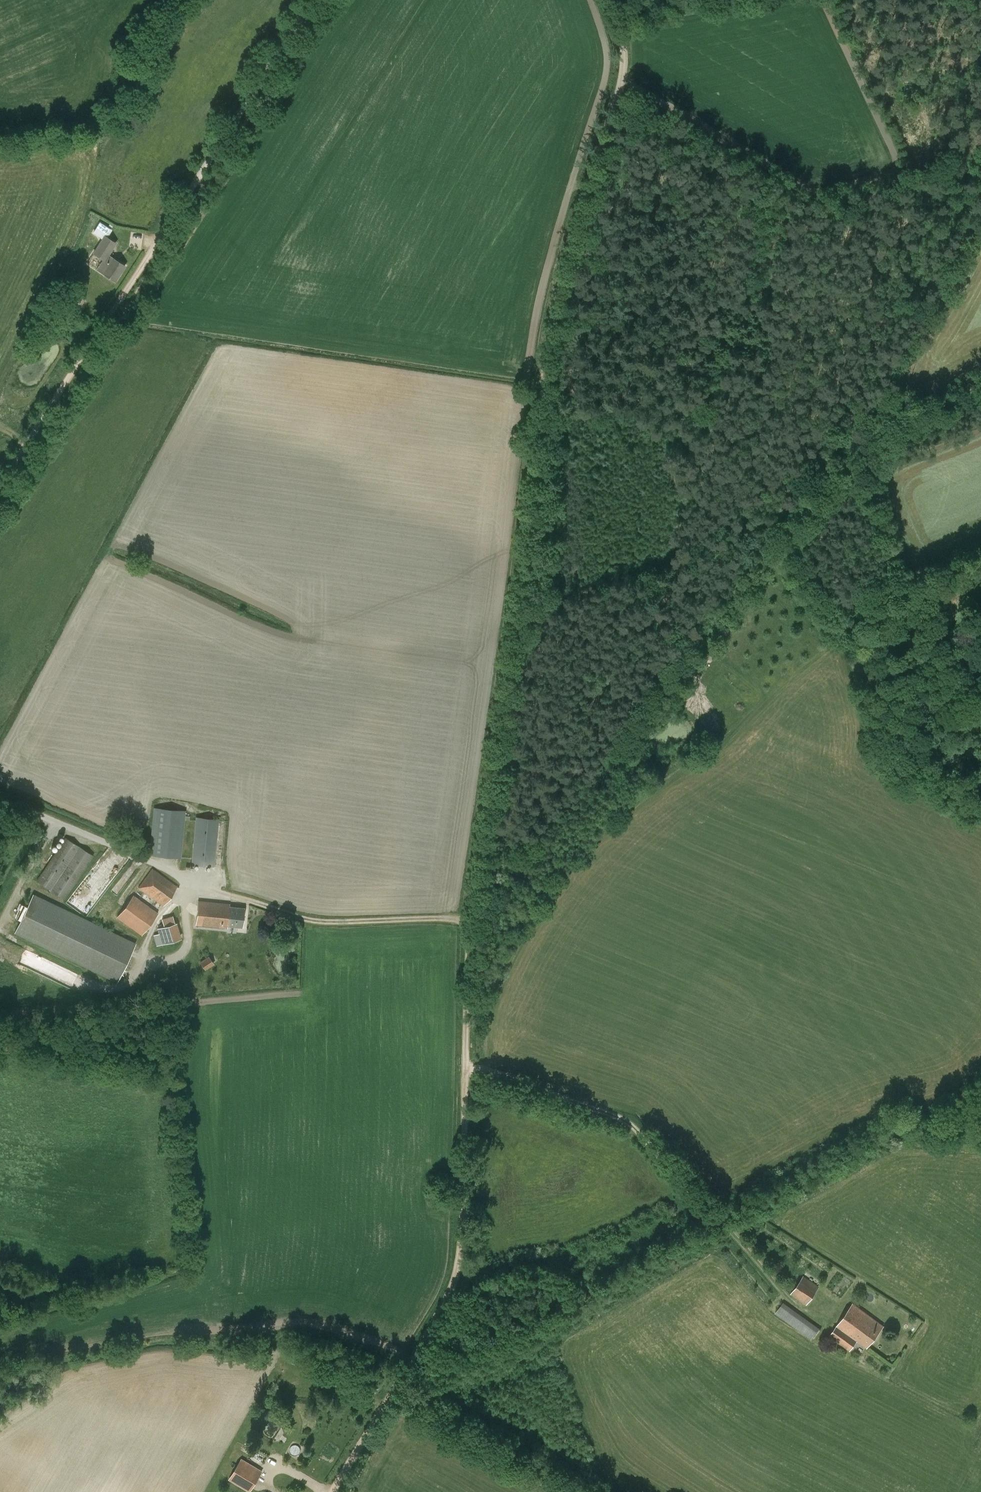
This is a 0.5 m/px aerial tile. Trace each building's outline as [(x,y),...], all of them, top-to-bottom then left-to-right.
[(103,239),(94,253),(104,260),(98,270),(115,281),(124,266),(107,255),(115,243),(106,238),(112,230),(100,222),(93,233),(103,239)] [(184,820),(190,820),(190,815),(185,815),(185,811),(154,808),(149,855),(180,858),(184,820)] [(219,820),(195,817),(191,865),(215,866),(219,820)] [(65,838),(37,881),(65,899),(93,857),(65,838)] [(138,888),(163,906),(177,887),(152,869),(138,888)] [(117,917),(141,935),(158,913),(133,894),(117,917)] [(16,933),(30,940),(117,981),(132,950),(135,943),(34,895),(31,901),(16,933)] [(241,927),(243,908),(229,907),(229,904),(198,901),(196,925),(227,928),(227,925),(241,927)] [(160,928),(165,944),(181,939),(176,923),(160,928)] [(2,943),(0,948),(0,957),(18,963),(17,967),(74,987),(80,970),(2,943)] [(199,962),(205,970),(214,964),(208,955),(199,962)] [(803,1277),(791,1294),(806,1305),(819,1287),(803,1277)] [(783,1303),(775,1313),(811,1339),(819,1328),(783,1303)] [(882,1327),(854,1304),(829,1336),(849,1351),(858,1339),(867,1347),(882,1327)] [(229,1479),(250,1491),(263,1470),(242,1457),(229,1479)]
